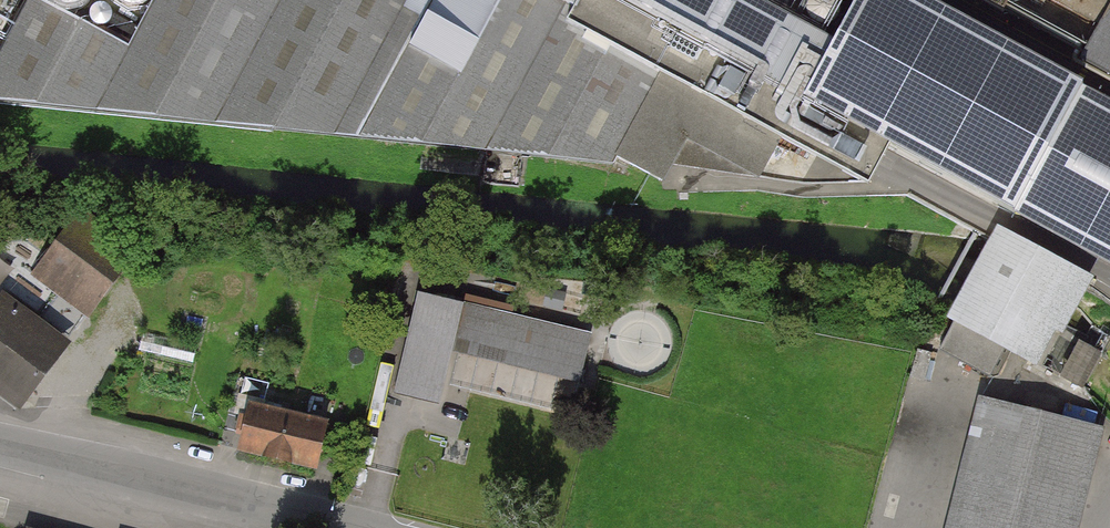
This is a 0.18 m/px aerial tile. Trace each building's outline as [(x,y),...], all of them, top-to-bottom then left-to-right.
[(0,58),(0,100),(627,161),(563,129),(607,45),(566,23),(579,0),(32,0),(0,58)] [(13,0),(0,0),(0,24),(13,0)] [(566,23),(607,45),(779,137),(869,186),(891,147),(1109,265),(1109,93),(938,0),(579,0),(566,23)] [(1109,71),(1109,0),(981,0),(1109,71)] [(758,176),(779,137),(607,45),(563,129),(627,161),(661,179),(670,163),(758,176)] [(31,275),(84,311),(116,264),(64,228),(31,275)] [(991,228),(939,320),(1032,372),(1081,278),(991,228)] [(443,351),(569,382),(581,333),(411,293),(387,392),(430,402),(443,351)] [(14,402),(55,352),(0,307),(0,391),(14,402)] [(1086,426),(974,397),(938,527),(1058,527),(1086,426)] [(228,448),(310,468),(320,428),(238,408),(228,448)]
